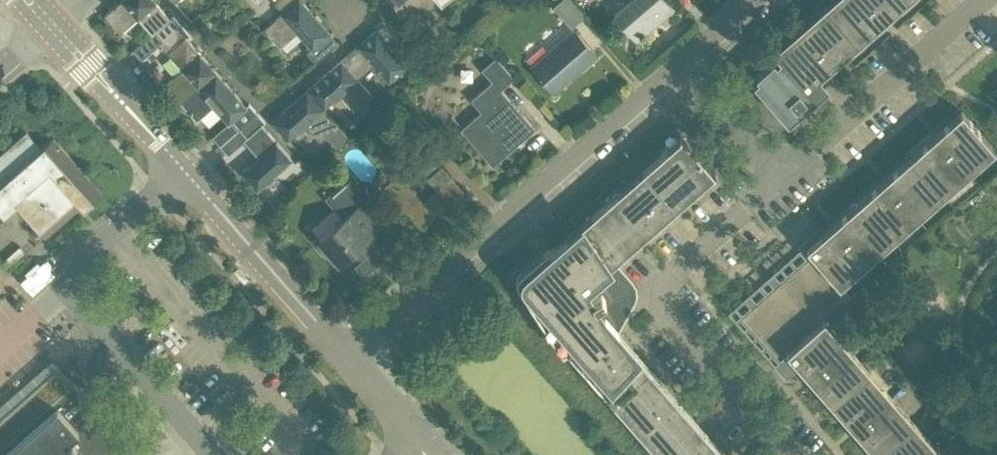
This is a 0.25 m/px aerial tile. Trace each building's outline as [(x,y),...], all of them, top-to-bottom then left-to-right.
[(155,0),(121,0),(105,14),(121,32),(138,17),(153,34),(156,31),(164,40),(182,24),(174,15),(170,17),(155,0)] [(303,0),(298,0),(283,12),(265,28),(281,46),(298,31),(313,48),(308,52),(316,61),(339,41),(303,0)] [(276,3),(283,12),(298,0),(279,0),(276,3)] [(585,15),(573,0),(560,0),(553,6),(571,27),(585,15)] [(674,9),(666,0),(632,0),(615,14),(637,40),(674,9)] [(898,0),(839,0),(779,53),(776,50),(777,50),(776,49),(774,50),(777,53),(750,76),(789,121),(817,96),(805,82),(898,0)] [(182,102),(218,71),(187,36),(190,33),(182,24),(164,40),(171,48),(168,51),(183,68),(166,84),(182,102)] [(392,46),(377,29),(342,59),(358,77),(374,63),(389,80),(416,57),(400,39),(392,46)] [(554,91),(596,54),(575,30),(533,67),(554,91)] [(494,58),(490,53),(479,63),(493,80),(475,96),(485,108),(461,128),(493,165),(536,128),(501,89),(515,77),(496,56),(494,58)] [(373,94),(358,77),(342,59),(308,89),(324,107),(340,93),(355,110),(373,94)] [(247,105),(218,71),(182,102),(198,120),(215,105),(230,122),(233,119),(241,128),(259,112),(250,102),(247,105)] [(339,125),(324,107),(308,89),(273,120),(289,138),(306,124),(321,141),(329,133),(338,125),(339,125)] [(375,111),(382,105),(374,95),(366,102),(375,111)] [(392,112),(399,106),(393,99),(386,105),(392,112)] [(401,119),(427,149),(385,185),(422,227),(464,191),(434,155),(447,144),(415,107),(401,119)] [(962,110),(961,111),(962,113),(962,112),(965,115),(813,249),(809,245),(808,247),(812,252),(741,315),(781,361),(794,349),(886,454),(938,454),(822,323),(825,320),(825,321),(827,320),(826,319),(852,295),(841,283),(842,283),(841,281),(841,282),(838,279),(990,144),(993,147),(992,147),(994,149),(995,147),(962,110)] [(258,189),(293,158),(263,124),(266,121),(259,112),(241,128),(248,136),(244,139),(259,156),(242,171),(258,189)] [(347,135),(338,125),(329,133),(338,143),(347,135)] [(26,131),(0,154),(0,220),(17,205),(46,238),(82,206),(85,210),(103,194),(54,137),(41,148),(26,131)] [(682,135),(680,137),(684,141),(672,151),(670,149),(645,172),(647,174),(621,196),(619,194),(594,217),(596,219),(583,230),(580,226),(555,248),(554,248),(552,250),(545,256),(542,252),(541,253),(542,254),(525,269),(524,268),(524,269),(521,273),(520,273),(519,275),(519,276),(518,277),(518,279),(519,280),(519,282),(525,290),(524,291),(525,292),(526,291),(538,309),(537,310),(538,311),(539,310),(551,328),(550,329),(551,330),(552,329),(566,345),(565,346),(568,349),(570,347),(581,359),(583,357),(605,383),(603,385),(625,411),(628,408),(650,434),(648,436),(664,454),(720,454),(612,332),(617,328),(611,322),(625,297),(626,294),(626,291),(624,288),(607,269),(613,263),(609,259),(710,170),(714,174),(716,173),(682,135)] [(363,279),(391,254),(366,225),(381,212),(351,178),(326,199),(344,219),(320,239),(340,262),(345,258),(363,279)] [(229,288),(222,293),(226,297),(232,291),(229,288)] [(90,401),(70,380),(36,381),(0,412),(0,454),(114,454),(127,443),(90,401)]
